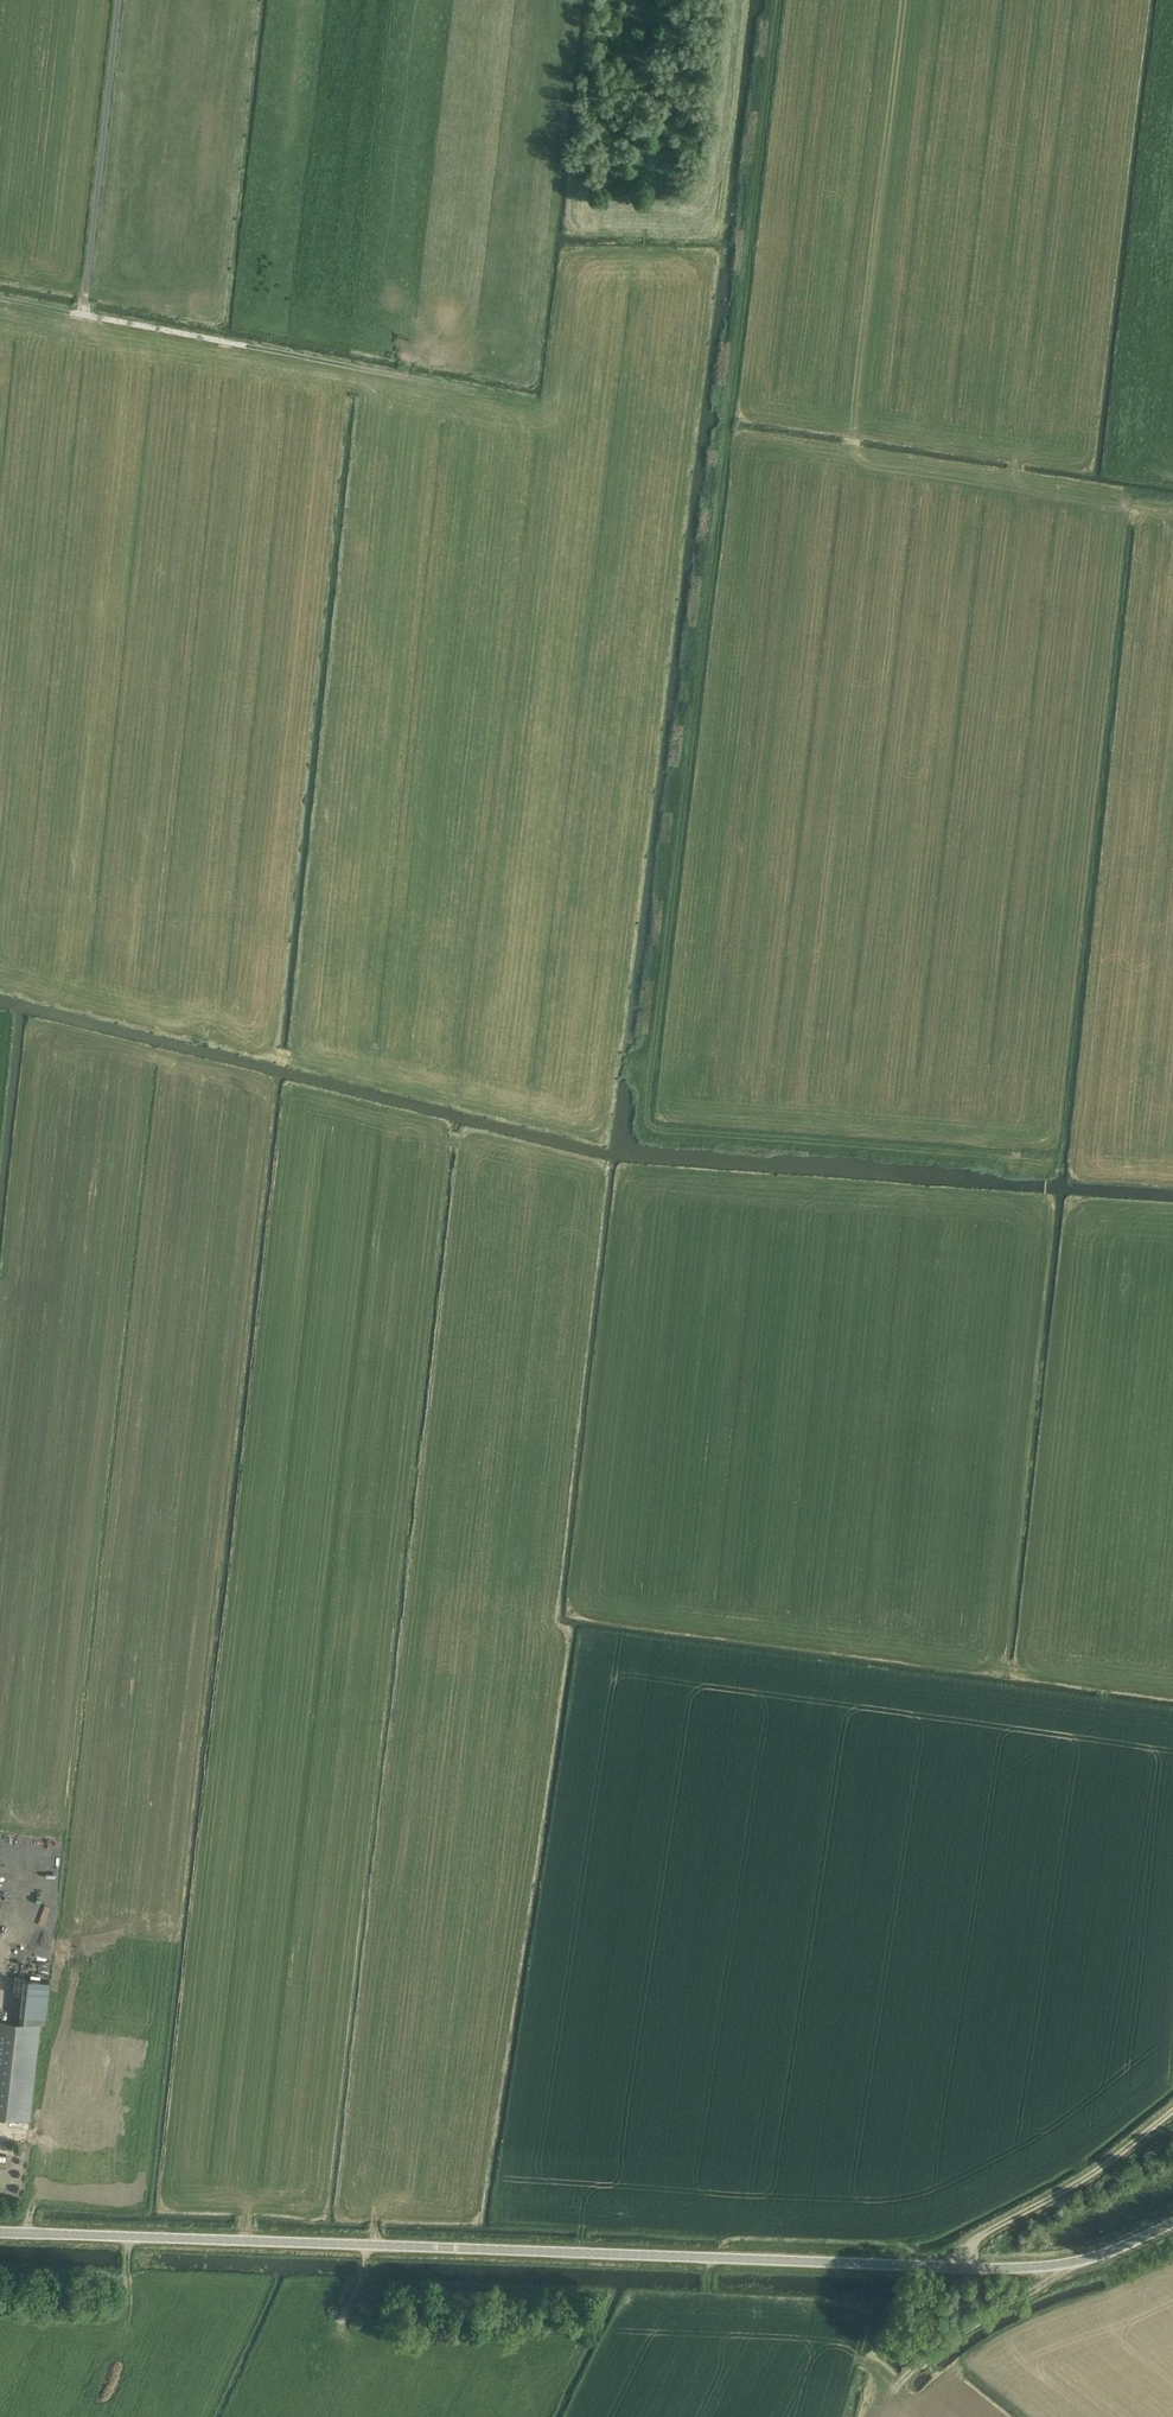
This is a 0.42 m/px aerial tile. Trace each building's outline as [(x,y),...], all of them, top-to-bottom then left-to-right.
[(0,2019),(0,2116),(30,2119),(40,2023),(0,2019)]
